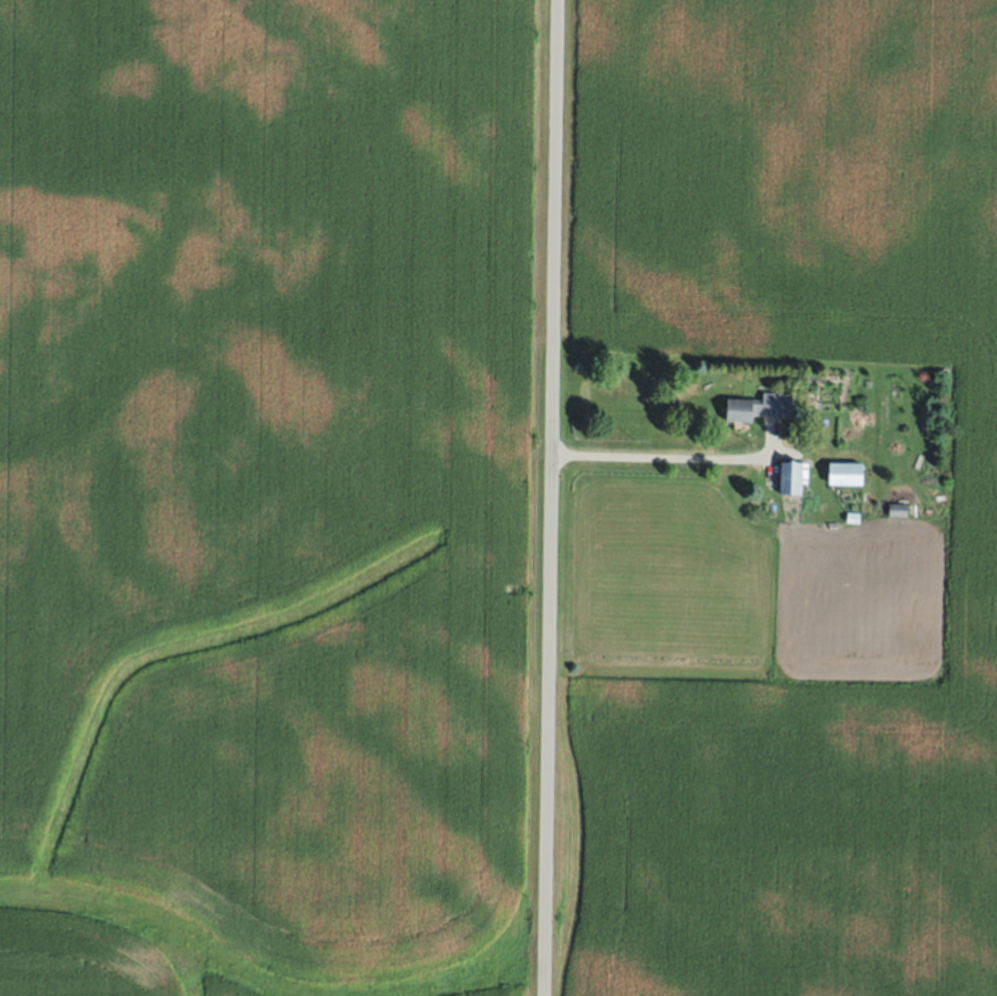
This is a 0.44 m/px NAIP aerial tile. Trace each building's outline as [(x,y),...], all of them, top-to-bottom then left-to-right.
[(752,414),(752,423),(726,422),(727,398),(761,401),(762,392),(792,394),(790,416),(752,414)] [(780,461),(800,462),(799,495),(778,494),(780,461)] [(829,462),(862,462),(862,485),(829,485),(829,462)] [(889,503),(907,503),(907,518),(889,517),(889,503)] [(846,511),(859,511),(859,521),(846,521),(846,511)]
